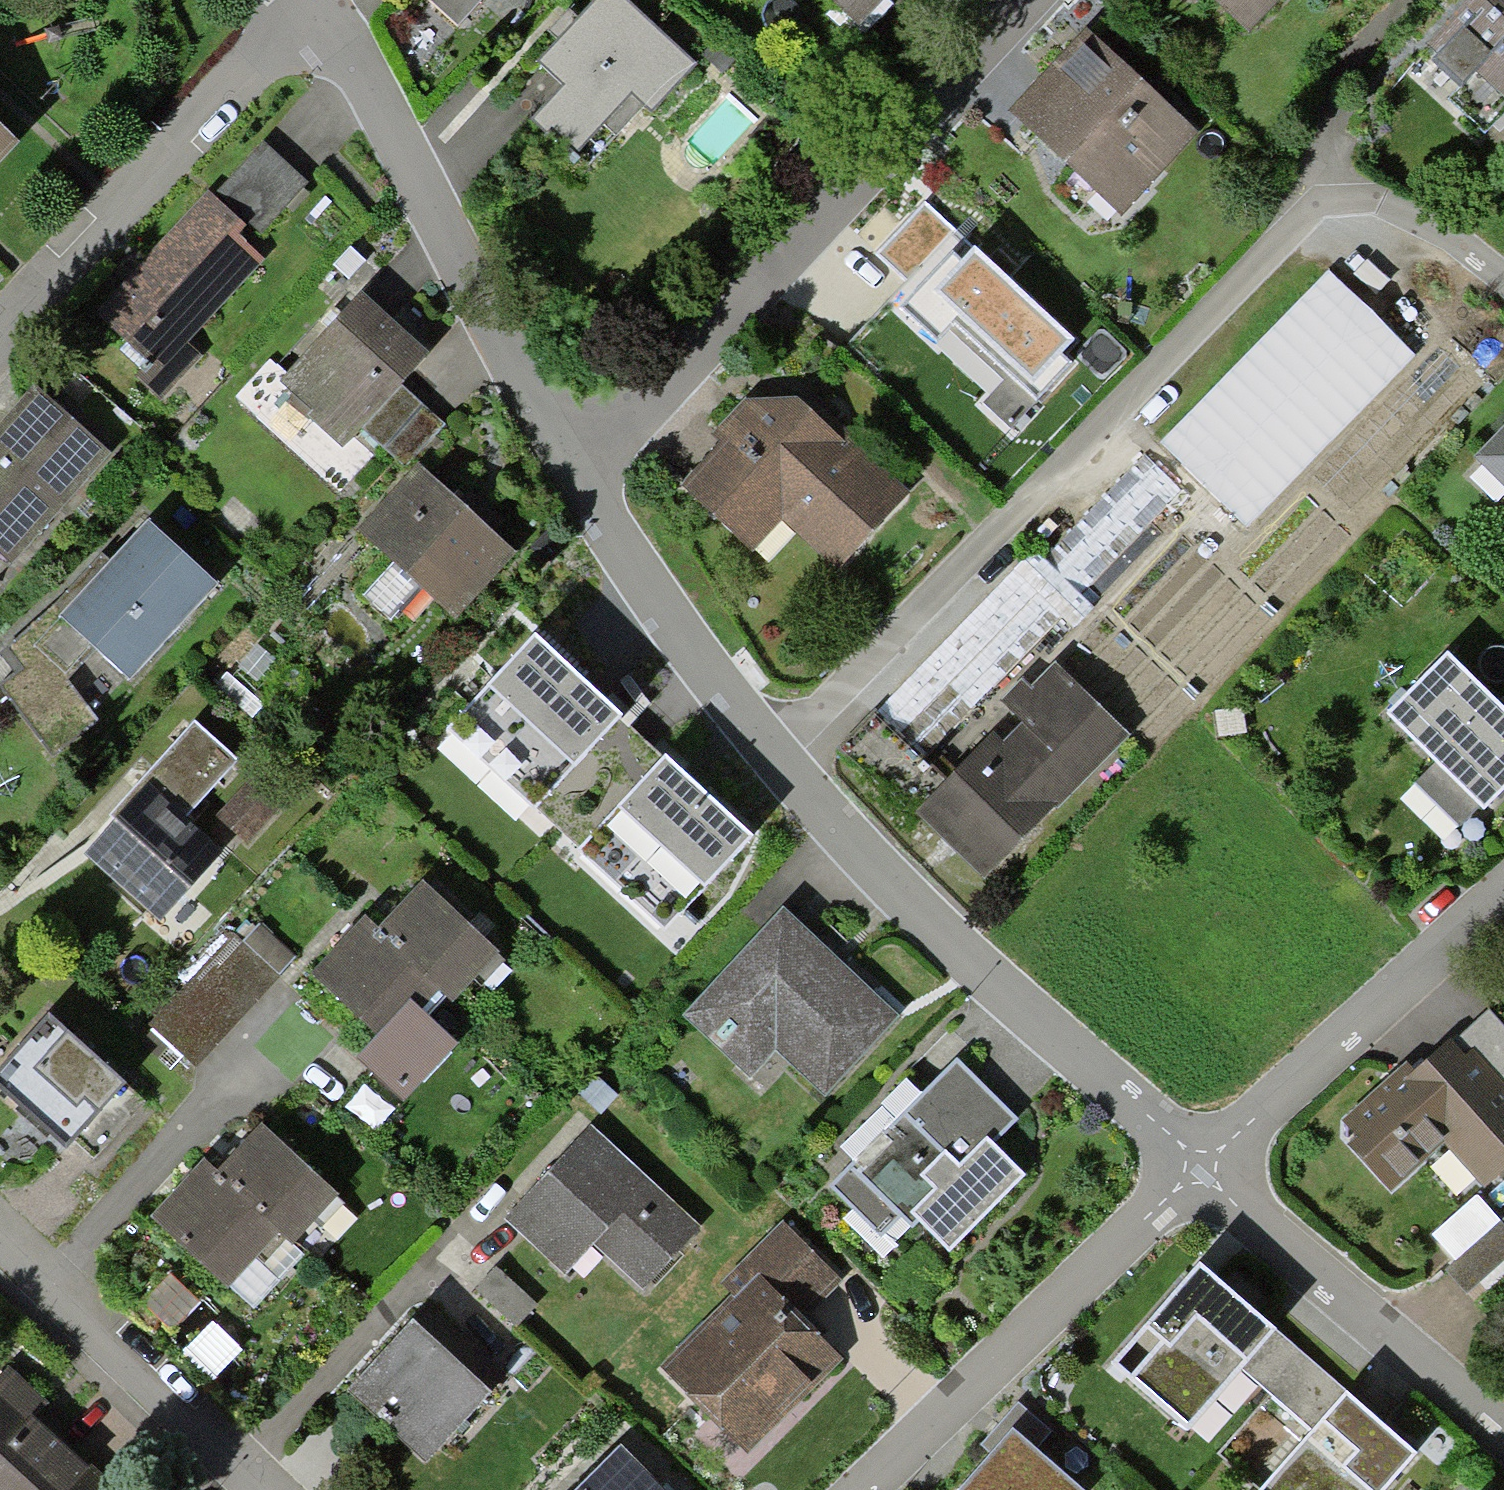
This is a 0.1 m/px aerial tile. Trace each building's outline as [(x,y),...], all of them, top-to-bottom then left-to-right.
[(477,0),(431,0),(456,22),(477,0)] [(688,60),(622,0),(588,0),(574,15),(530,64),(554,86),(528,115),(574,156),(605,122),(619,135),(688,60)] [(896,0),(827,0),(865,34),(896,0)] [(1274,0),(1215,0),(1246,29),(1274,0)] [(1458,9),(1469,20),(1430,62),(1458,87),(1447,98),(1483,130),(1503,107),(1503,0),(1466,0),(1458,9)] [(1119,215),(1196,131),(1121,61),(1088,32),(1011,116),(1119,215)] [(19,147),(0,130),(0,167),(19,147)] [(261,240),(310,185),(266,146),(216,201),(251,232),(261,240)] [(101,317),(165,374),(267,261),(244,241),(251,232),(216,201),(210,196),(144,269),(101,317)] [(925,202),(879,250),(908,278),(954,230),(925,202)] [(1069,363),(1059,354),(1073,340),(978,250),(961,267),(951,258),(905,306),(920,321),(941,340),(951,330),(1004,378),(984,400),(1012,426),(1069,363)] [(1319,275),(1150,447),(1237,531),(1406,360),(1319,275)] [(400,385),(429,352),(402,327),(363,292),(283,381),(294,391),(290,396),(344,446),(363,425),(400,385)] [(405,465),(442,428),(400,385),(363,425),(405,465)] [(109,456),(37,394),(0,437),(0,568),(6,574),(109,456)] [(838,566),(910,492),(827,420),(815,410),(752,409),(683,481),(760,555),(792,522),(838,566)] [(1470,462),(1503,495),(1503,428),(1470,462)] [(1054,549),(1088,584),(1181,496),(1148,460),(1054,549)] [(458,618),(516,555),(461,505),(418,466),(360,530),(458,618)] [(130,688),(220,595),(147,525),(103,572),(57,619),(94,654),(130,688)] [(57,619),(47,605),(2,647),(21,671),(0,684),(0,686),(50,756),(98,722),(68,679),(94,654),(57,619)] [(621,715),(534,632),(445,728),(535,809),(621,715)] [(1387,716),(1434,761),(1416,779),(1459,820),(1478,801),(1482,805),(1503,783),(1503,705),(1500,709),(1445,656),(1387,716)] [(979,882),(1119,737),(1047,669),(907,814),(944,849),(979,882)] [(621,715),(535,809),(580,850),(666,755),(621,715)] [(157,921),(217,852),(183,822),(235,764),(195,728),(121,812),(111,823),(117,828),(88,860),(157,921)] [(751,833),(666,755),(580,850),(664,926),(751,833)] [(244,854),(297,799),(266,769),(213,824),(244,854)] [(453,1000),(498,952),(420,882),(398,906),(374,932),(358,918),(345,932),(307,973),(373,1035),(353,1056),(402,1102),(458,1042),(427,1013),(446,993),(453,1000)] [(824,1095),(899,1015),(818,940),(786,910),(686,1017),(753,1079),(777,1052),(824,1095)] [(205,1062),(286,972),(239,930),(157,1019),(205,1062)] [(152,1090),(128,1070),(54,1007),(0,1071),(0,1080),(94,1159),(152,1090)] [(1503,1159),(1503,1099),(1442,1035),(1339,1132),(1394,1189),(1439,1146),(1476,1186),(1503,1159)] [(988,1140),(1012,1116),(954,1059),(829,1186),(884,1241),(909,1216),(949,1256),(1026,1178),(988,1140)] [(644,1292),(703,1231),(623,1154),(597,1130),(510,1220),(565,1273),(594,1244),(644,1292)] [(293,1248),(338,1203),(265,1132),(242,1155),(221,1177),(284,1239),(293,1248)] [(284,1239),(221,1177),(209,1165),(189,1185),(149,1226),(224,1300),(284,1239)] [(1454,1252),(1503,1227),(1503,1222),(1492,1198),(1440,1224),(1454,1252)] [(800,1320),(842,1279),(786,1223),(727,1280),(740,1293),(661,1371),(746,1457),(842,1362),(800,1320)] [(1198,1264),(1117,1364),(1188,1421),(1240,1357),(1317,1419),(1264,1484),(1259,1489),(1383,1489),(1419,1446),(1380,1413),(1345,1385),(1211,1274),(1198,1264)] [(1494,1300),(1503,1310),(1503,1290),(1494,1300)] [(428,1457),(491,1390),(462,1363),(415,1320),(352,1387),(428,1457)] [(30,1431),(45,1414),(32,1403),(3,1378),(0,1382),(0,1489),(98,1489),(30,1431)] [(1009,1427),(999,1438),(954,1489),(1081,1489),(1009,1427)] [(615,1449),(575,1489),(657,1489),(615,1449)]
